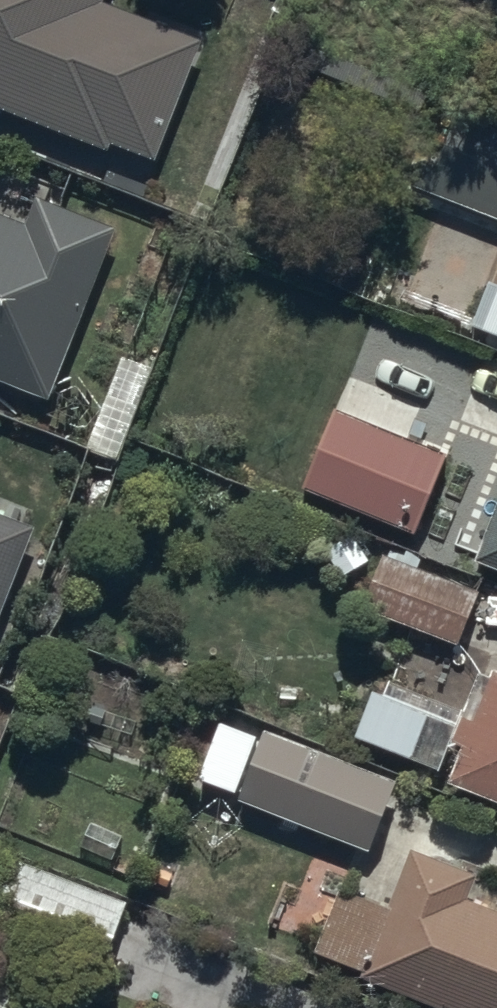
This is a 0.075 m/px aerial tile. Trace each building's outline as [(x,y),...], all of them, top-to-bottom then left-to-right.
[(109,161),(113,151),(155,167),(200,53),(101,15),(107,0),(0,0),(0,119),(109,161)] [(416,173),(407,197),(496,229),(496,127),(456,112),(432,179),(416,173)] [(47,412),(116,242),(33,208),(23,236),(0,227),(0,393),(47,412)] [(485,295),(469,336),(496,348),(496,300),(485,295)] [(445,468),(331,422),(302,499),(415,544),(430,509),(445,468)] [(470,579),(496,589),(496,509),(470,579)] [(34,544),(0,529),(0,633),(34,544)] [(421,566),(389,553),(360,621),(454,660),(478,603),(416,578),(421,566)] [(381,709),(370,705),(352,751),(441,787),(451,761),(459,764),(446,798),(496,817),(496,691),(492,689),(471,739),(459,734),(463,723),(387,693),(381,709)] [(394,794),(264,744),(236,810),(369,862),(394,794)] [(465,916),(473,889),(409,863),(385,925),(336,905),(313,964),(362,984),(360,989),(407,1007),(496,1007),(496,928),(465,916)] [(2,868),(0,872),(0,946),(98,984),(125,915),(2,868)]
